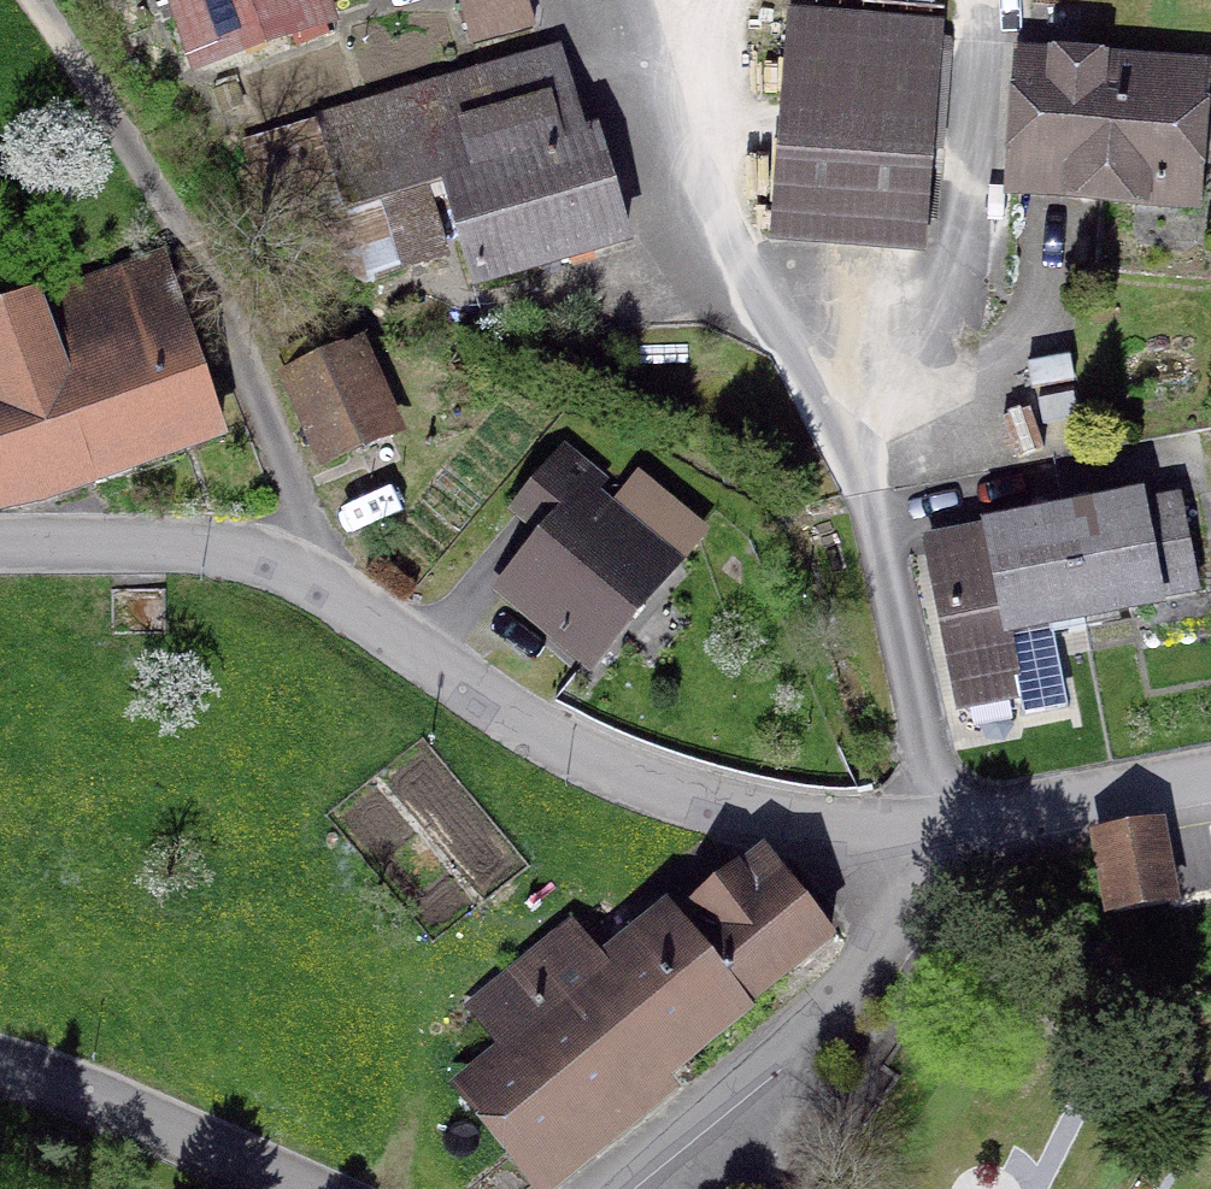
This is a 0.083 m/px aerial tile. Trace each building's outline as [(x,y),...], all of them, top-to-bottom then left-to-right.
[(321,23),(313,0),(171,0),(194,67),(321,23)] [(921,143),(929,41),(791,30),(782,132),(921,143)] [(1014,196),(1190,209),(1199,74),(1023,61),(1014,196)] [(408,145),(425,202),(444,197),(470,286),(621,242),(592,142),(580,145),(567,100),(408,145)] [(913,245),(921,143),(782,132),(774,234),(913,245)] [(0,317),(0,504),(216,434),(159,262),(0,317)] [(321,457),(383,431),(350,356),(328,366),(317,343),(278,361),(321,457)] [(549,536),(501,592),(585,663),(664,569),(586,503),(597,490),(560,459),(518,509),(549,536)] [(1135,505),(1059,519),(1078,619),(1154,605),(1153,601),(1191,594),(1173,502),(1136,509),(1135,505)] [(1002,634),(1078,619),(1059,519),(983,533),(983,537),(946,544),(957,605),(933,609),(953,708),(1014,696),(1002,634)] [(1165,906),(1152,834),(1095,844),(1095,845),(1109,917),(1165,906)] [(462,1090),(529,1173),(825,939),(779,878),(754,900),(738,878),(676,924),(673,919),(570,1001),(537,956),(471,1007),(508,1053),(462,1090)]
